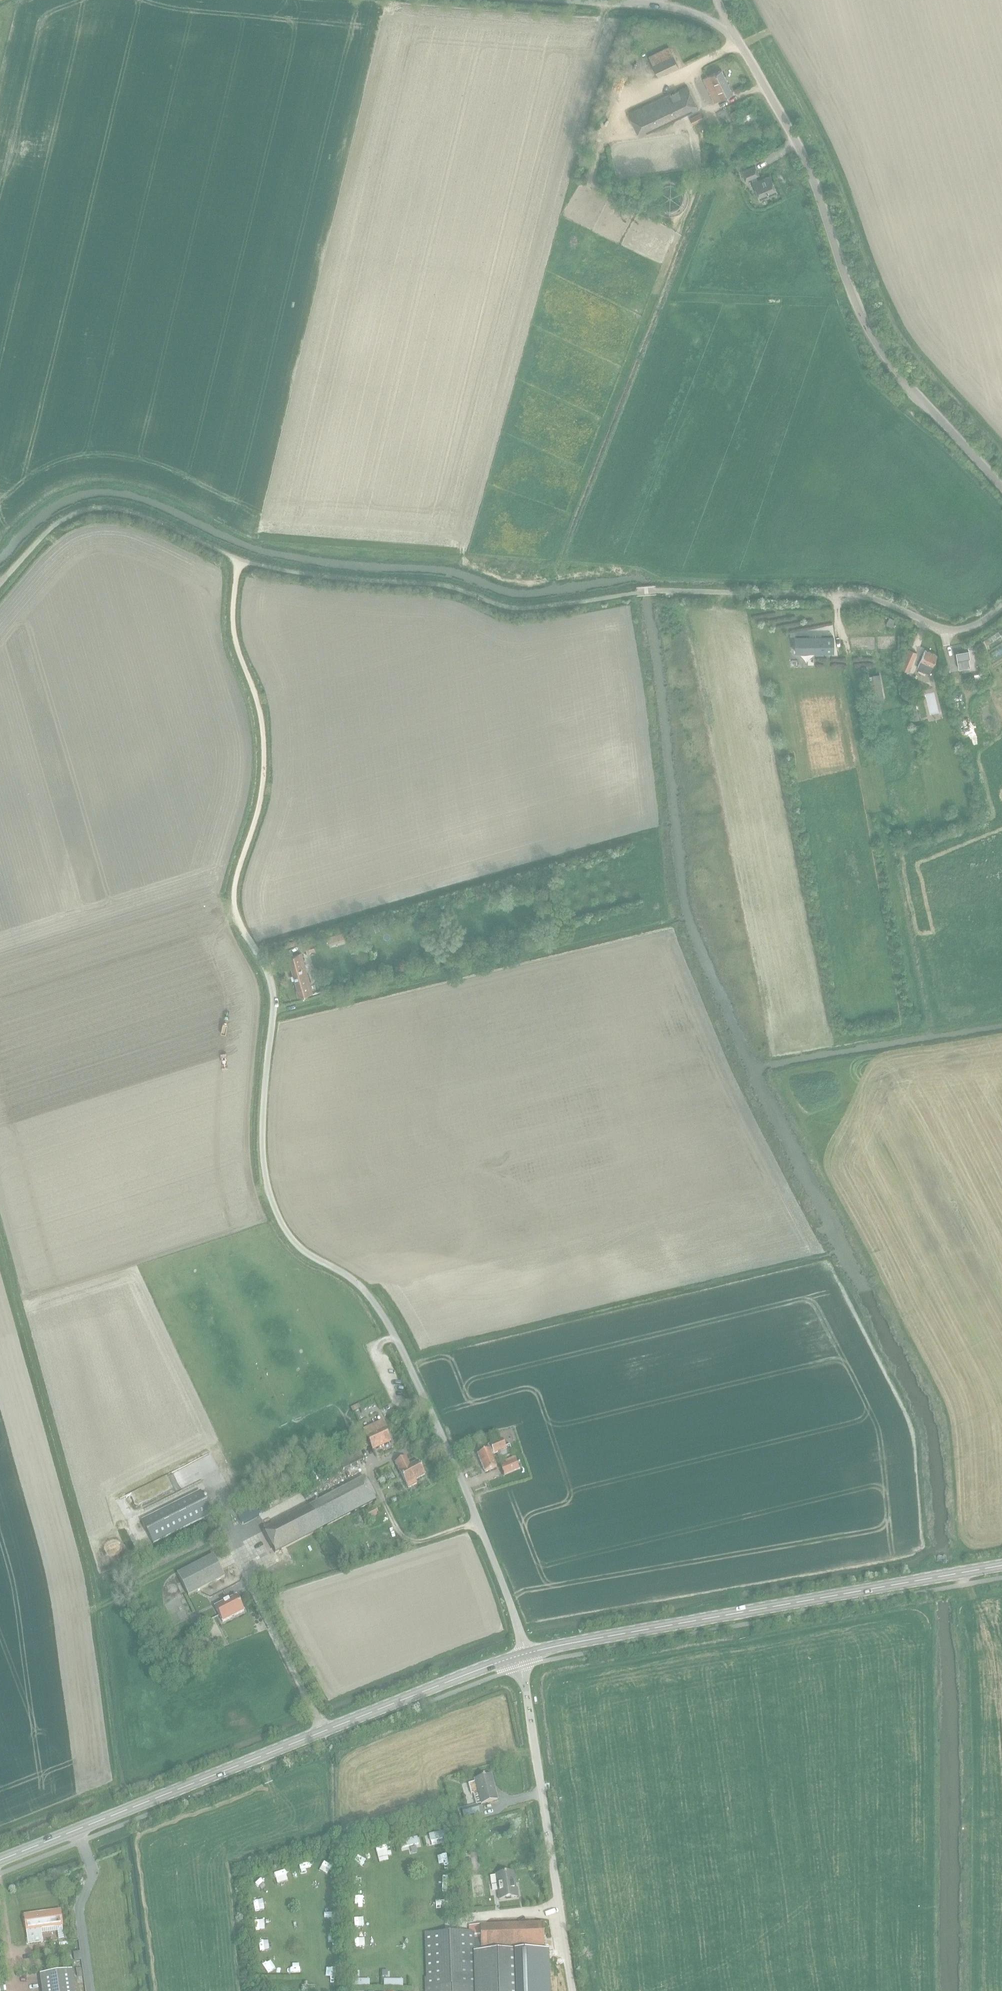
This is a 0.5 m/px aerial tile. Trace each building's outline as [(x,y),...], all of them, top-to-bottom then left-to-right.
[(650,57),(654,64),(653,65),(658,76),(678,66),(669,48),(650,57)] [(721,69),(702,78),(714,102),(733,93),(721,69)] [(687,85),(629,114),(640,136),(698,108),(687,85)] [(740,116),(737,110),(729,114),(732,120),(740,116)] [(690,120),(693,125),(704,120),(701,115),(690,120)] [(751,177),(760,199),(776,191),(770,175),(757,180),(755,176),(759,174),(755,165),(741,171),(745,180),(751,177)] [(833,635),(800,636),(800,652),(833,651),(833,635)] [(964,640),(952,643),(955,659),(966,656),(965,648),(966,648),(964,640)] [(914,651),(908,648),(900,665),(907,668),(914,651)] [(928,673),(929,671),(936,655),(925,650),(921,660),(917,668),(928,673)] [(879,673),(868,674),(872,697),(882,695),(879,673)] [(301,942),(305,952),(312,950),(309,939),(301,942)] [(310,990),(313,989),(311,984),(308,985),(298,952),(287,956),(300,996),(311,993),(310,990)] [(381,1421),(363,1430),(373,1450),(373,1451),(391,1442),(381,1421)] [(490,1450),(479,1455),(486,1472),(498,1467),(493,1455),(508,1449),(504,1440),(489,1446),(490,1450)] [(344,1470),(364,1461),(358,1447),(338,1456),(344,1470)] [(415,1479),(425,1474),(418,1461),(410,1465),(406,1457),(395,1463),(406,1484),(408,1487),(417,1483),(415,1479)] [(502,1466),(505,1475),(520,1470),(517,1460),(502,1466)] [(321,1529),(376,1500),(365,1478),(310,1507),(321,1529)] [(212,1514),(200,1491),(142,1521),(153,1543),(212,1514)] [(242,1524),(260,1515),(255,1505),(237,1514),(242,1524)] [(310,1507),(264,1531),(275,1553),(321,1529),(310,1507)] [(376,1508),(367,1513),(370,1519),(379,1514),(376,1508)] [(214,1556),(205,1561),(177,1575),(189,1597),(225,1578),(214,1556)] [(244,1611),(236,1596),(215,1607),(223,1622),(244,1611)] [(194,1626),(205,1621),(201,1612),(190,1617),(194,1626)] [(475,1778),(476,1781),(468,1783),(471,1793),(479,1792),(482,1803),(498,1799),(491,1774),(475,1778)] [(463,1817),(480,1813),(477,1804),(461,1809),(463,1817)] [(500,1900),(517,1897),(514,1872),(496,1874),(500,1900)] [(42,1942),(40,1929),(62,1925),(60,1910),(25,1915),(26,1922),(25,1922),(25,1924),(26,1924),(29,1944),(42,1942)] [(425,1934),(427,1990),(550,1990),(548,1949),(544,1949),(543,1923),(480,1926),(480,1925),(472,1926),(472,1932),(425,1934)] [(41,1974),(43,1990),(75,1990),(73,1970),(41,1974)]
